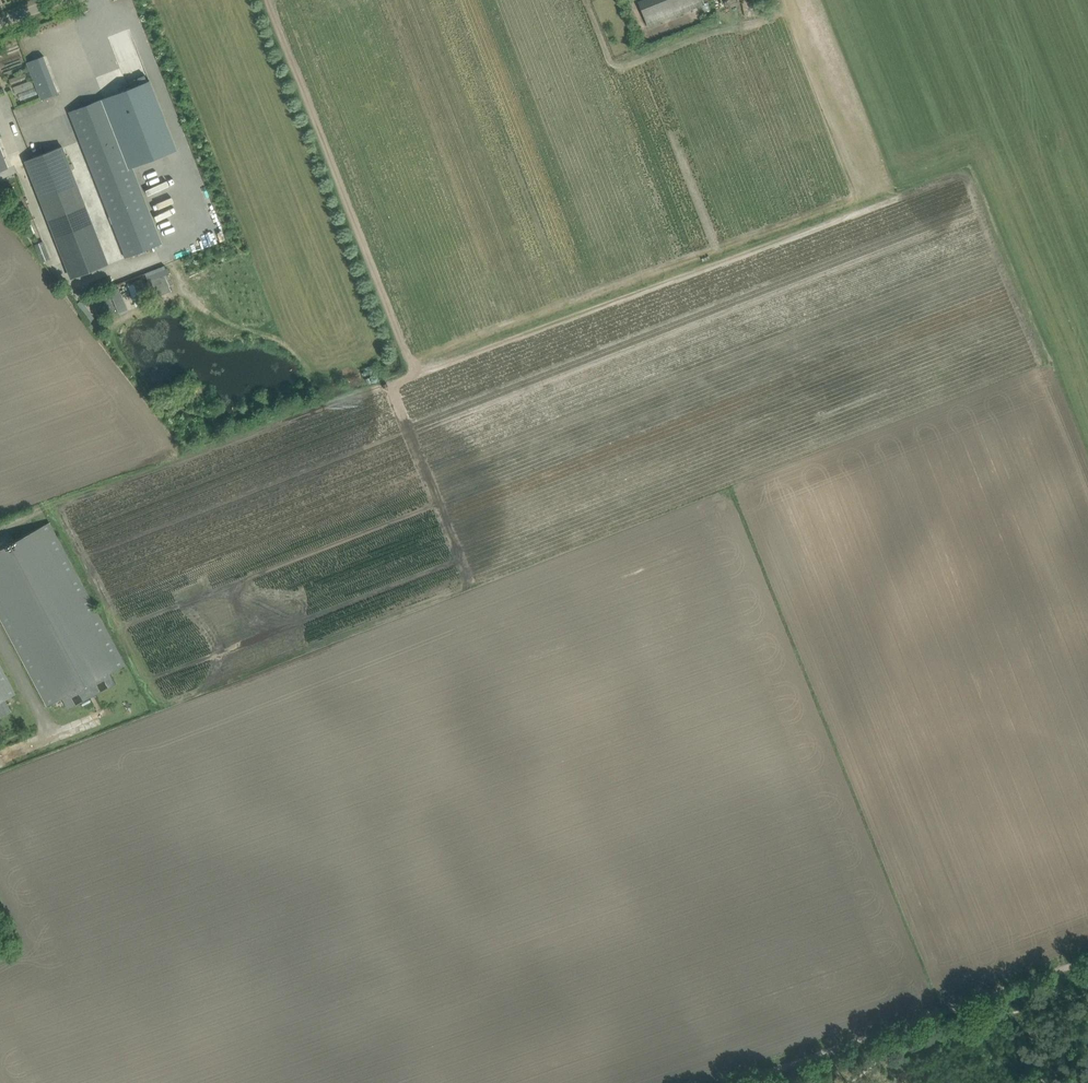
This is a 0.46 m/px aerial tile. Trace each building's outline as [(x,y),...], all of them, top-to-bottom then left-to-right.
[(638,1),(648,26),(705,3),(704,0),(642,0),(638,1)] [(59,93),(44,55),(27,62),(42,99),(59,93)] [(9,78),(12,85),(28,79),(26,72),(9,78)] [(150,80),(68,112),(126,258),(162,243),(133,167),(177,150),(150,80)] [(62,146),(25,160),(72,278),(108,264),(62,146)] [(17,198),(2,204),(5,210),(19,205),(17,198)] [(43,240),(34,243),(39,260),(48,258),(43,240)] [(151,272),(156,295),(173,291),(168,268),(151,272)] [(109,277),(91,283),(94,292),(112,285),(109,277)] [(104,310),(107,319),(127,312),(120,288),(92,297),(97,312),(104,310)] [(96,322),(88,328),(94,335),(101,329),(96,322)] [(50,522),(0,548),(0,617),(47,706),(63,697),(68,708),(116,683),(110,672),(125,664),(50,522)] [(11,710),(5,698),(14,694),(0,666),(0,716),(11,710)]
